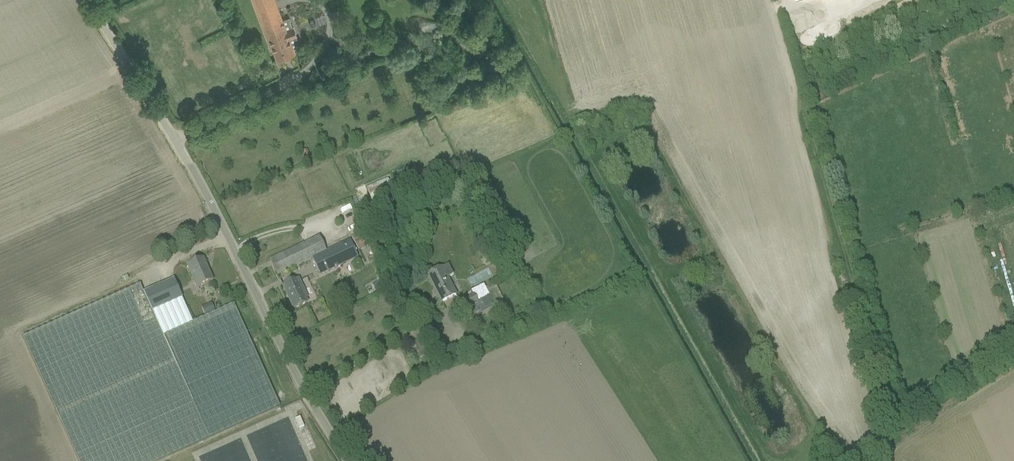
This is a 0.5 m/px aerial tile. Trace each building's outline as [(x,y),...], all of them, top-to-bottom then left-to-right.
[(295,52),(293,48),(300,45),(290,17),(283,19),(276,0),(254,0),(271,47),(273,46),(278,59),(295,52)] [(311,158),(308,150),(302,152),(305,160),(311,158)] [(394,193),(387,178),(365,187),(372,203),(394,193)] [(369,245),(361,231),(351,237),(358,251),(369,245)] [(277,275),(313,260),(321,276),(359,258),(350,240),(327,251),(321,238),(270,260),(270,261),(269,261),(271,266),(273,266),(277,275)] [(197,288),(213,281),(203,259),(187,266),(197,288)] [(441,303),(450,298),(457,295),(449,278),(454,276),(448,265),(427,276),(441,303)] [(284,289),(294,310),(307,303),(305,299),(307,298),(298,279),(283,287),(283,288),(284,288),(284,289)] [(140,285),(128,290),(144,325),(156,320),(163,336),(193,323),(182,298),(181,298),(174,280),(144,294),(140,285)] [(377,281),(373,283),(373,285),(376,292),(382,290),(377,281)] [(471,291),(473,294),(459,302),(469,320),(495,307),(494,304),(503,300),(496,284),(486,289),(484,285),(471,291)] [(193,323),(163,336),(156,320),(144,325),(128,290),(23,337),(78,460),(159,460),(280,407),(234,304),(193,323)]
